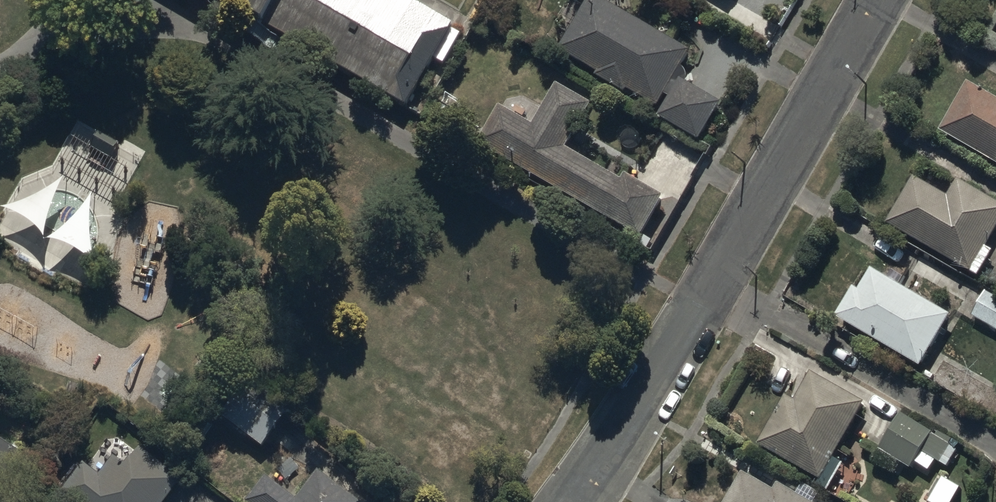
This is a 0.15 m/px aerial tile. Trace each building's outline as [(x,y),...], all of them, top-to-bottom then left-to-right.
[(427,0),(234,0),(414,99),(459,18),(427,0)] [(563,54),(661,112),(695,54),(603,0),(595,0),(563,54)] [(686,82),(664,119),(704,143),(726,106),(686,82)] [(483,146),(606,219),(645,242),(669,201),(630,178),(627,184),(570,151),(596,107),(560,87),(535,130),(504,111),(483,146)] [(995,165),(995,101),(972,87),(944,135),(975,153),(995,165)] [(888,223),(981,277),(995,251),(995,250),(989,246),(995,234),(995,200),(960,179),(950,197),(915,177),(888,223)] [(856,285),(838,317),(923,367),(954,315),(874,268),(862,288),(856,285)] [(973,316),(995,329),(995,290),(990,286),(973,316)] [(788,395),(760,444),(824,480),(868,403),(814,373),(798,401),(788,395)] [(249,388),(224,421),(263,450),(288,417),(249,388)] [(904,413),(882,449),(912,468),(923,451),(941,462),(955,441),(939,431),(937,434),(904,413)] [(0,445),(0,493),(21,458),(0,445)] [(183,486),(141,453),(128,470),(115,460),(104,474),(100,479),(83,466),(59,496),(66,501),(170,501),(183,486)] [(730,501),(812,501),(781,484),(777,491),(746,474),(730,501)] [(320,478),(303,499),(301,501),(350,501),(320,478)] [(264,483),(249,501),(289,501),(264,483)]
